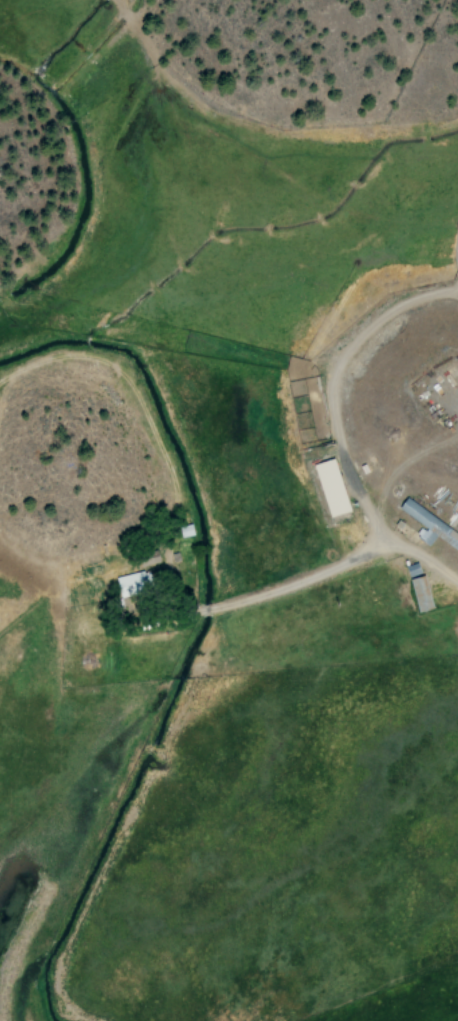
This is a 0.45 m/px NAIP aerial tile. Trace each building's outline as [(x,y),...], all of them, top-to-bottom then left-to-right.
[(350,511),(332,458),(312,465),(329,518),(350,511)] [(457,551),(457,533),(404,498),(397,509),(423,525),(416,536),(429,545),(435,536),(457,551)] [(148,571),(115,577),(118,594),(151,588),(148,571)] [(431,609),(425,575),(410,578),(416,612),(431,609)]
